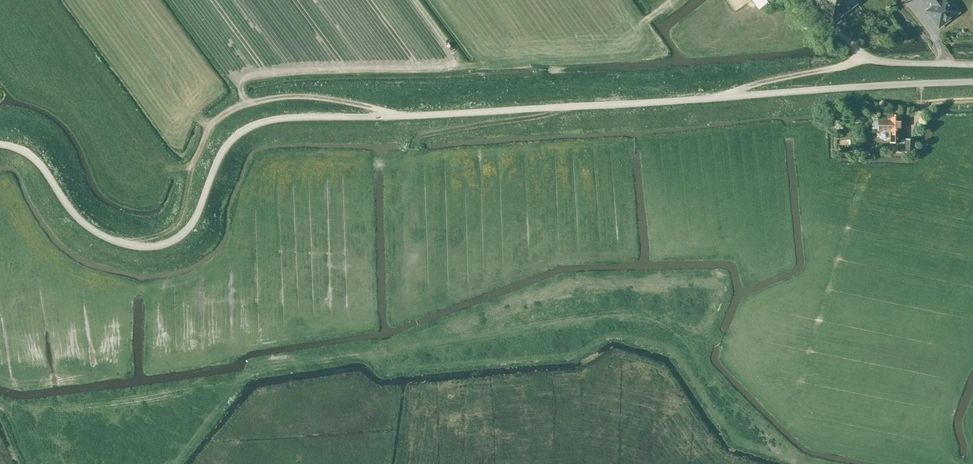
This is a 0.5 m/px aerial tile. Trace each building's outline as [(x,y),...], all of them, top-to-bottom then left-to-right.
[(832,23),(858,4),(855,0),(816,0),(832,23)] [(933,6),(926,11),(931,17),(933,15),(941,25),(958,12),(952,4),(950,6),(945,0),(928,0),(933,6)] [(888,136),(890,136),(890,142),(900,143),(900,144),(905,144),(905,139),(901,139),(901,115),(890,115),(890,120),(878,120),(878,131),(885,131),(885,132),(882,133),(881,136),(882,138),(885,139),(887,138),(888,136)]
